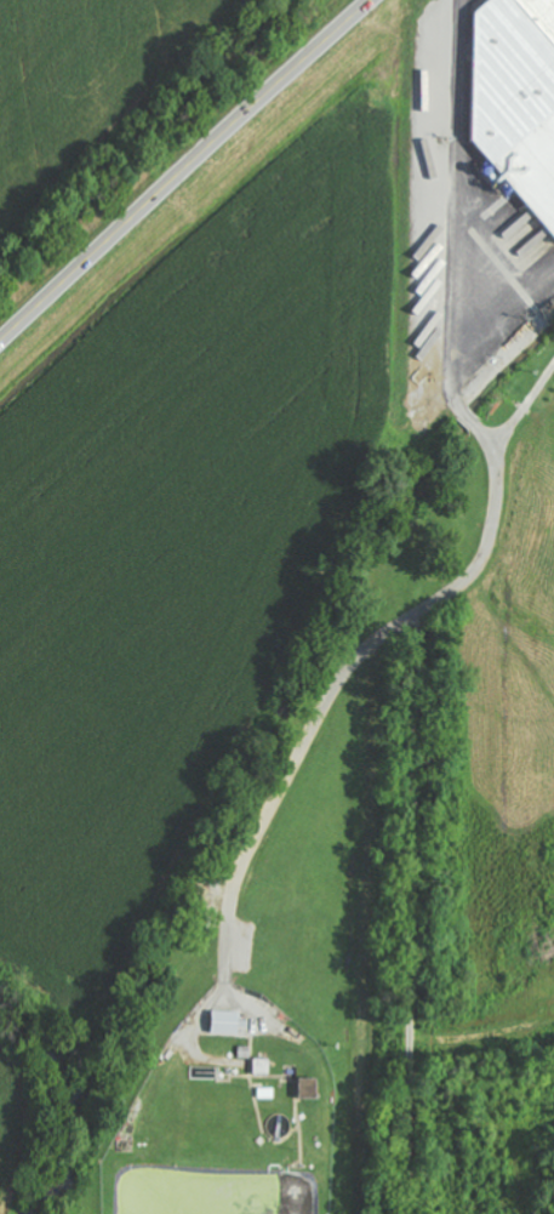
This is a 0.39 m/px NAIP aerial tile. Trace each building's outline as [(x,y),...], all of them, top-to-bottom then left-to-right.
[(477,54),(480,167),(517,193),(532,211),(508,230),(508,239),(526,241),(541,219),(553,234),(553,0),(514,0),(477,54)] [(242,1035),(243,1012),(215,1011),(214,1034),(242,1035)] [(272,1073),(272,1058),(256,1058),(256,1073),(272,1073)]
